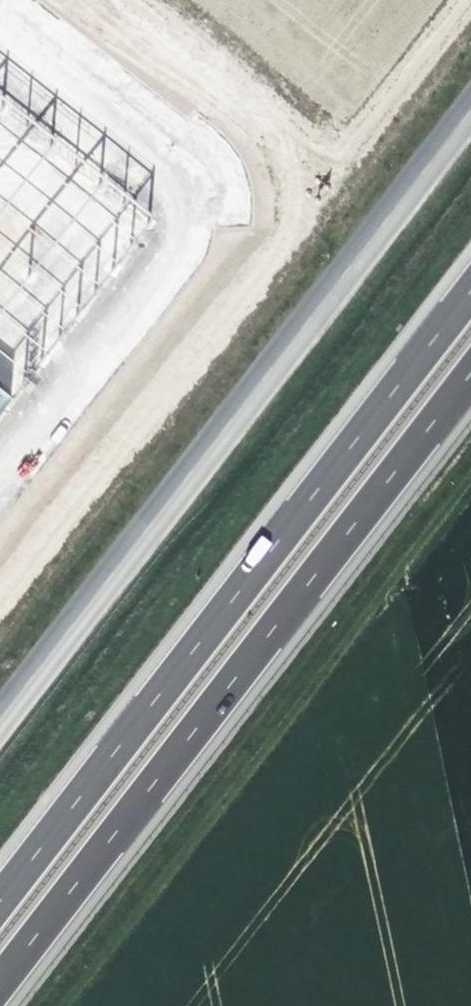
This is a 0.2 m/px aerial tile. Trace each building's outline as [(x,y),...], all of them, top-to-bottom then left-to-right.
[(304,56),(348,0),(232,0),(304,56)] [(150,226),(0,110),(0,419),(150,226)]
